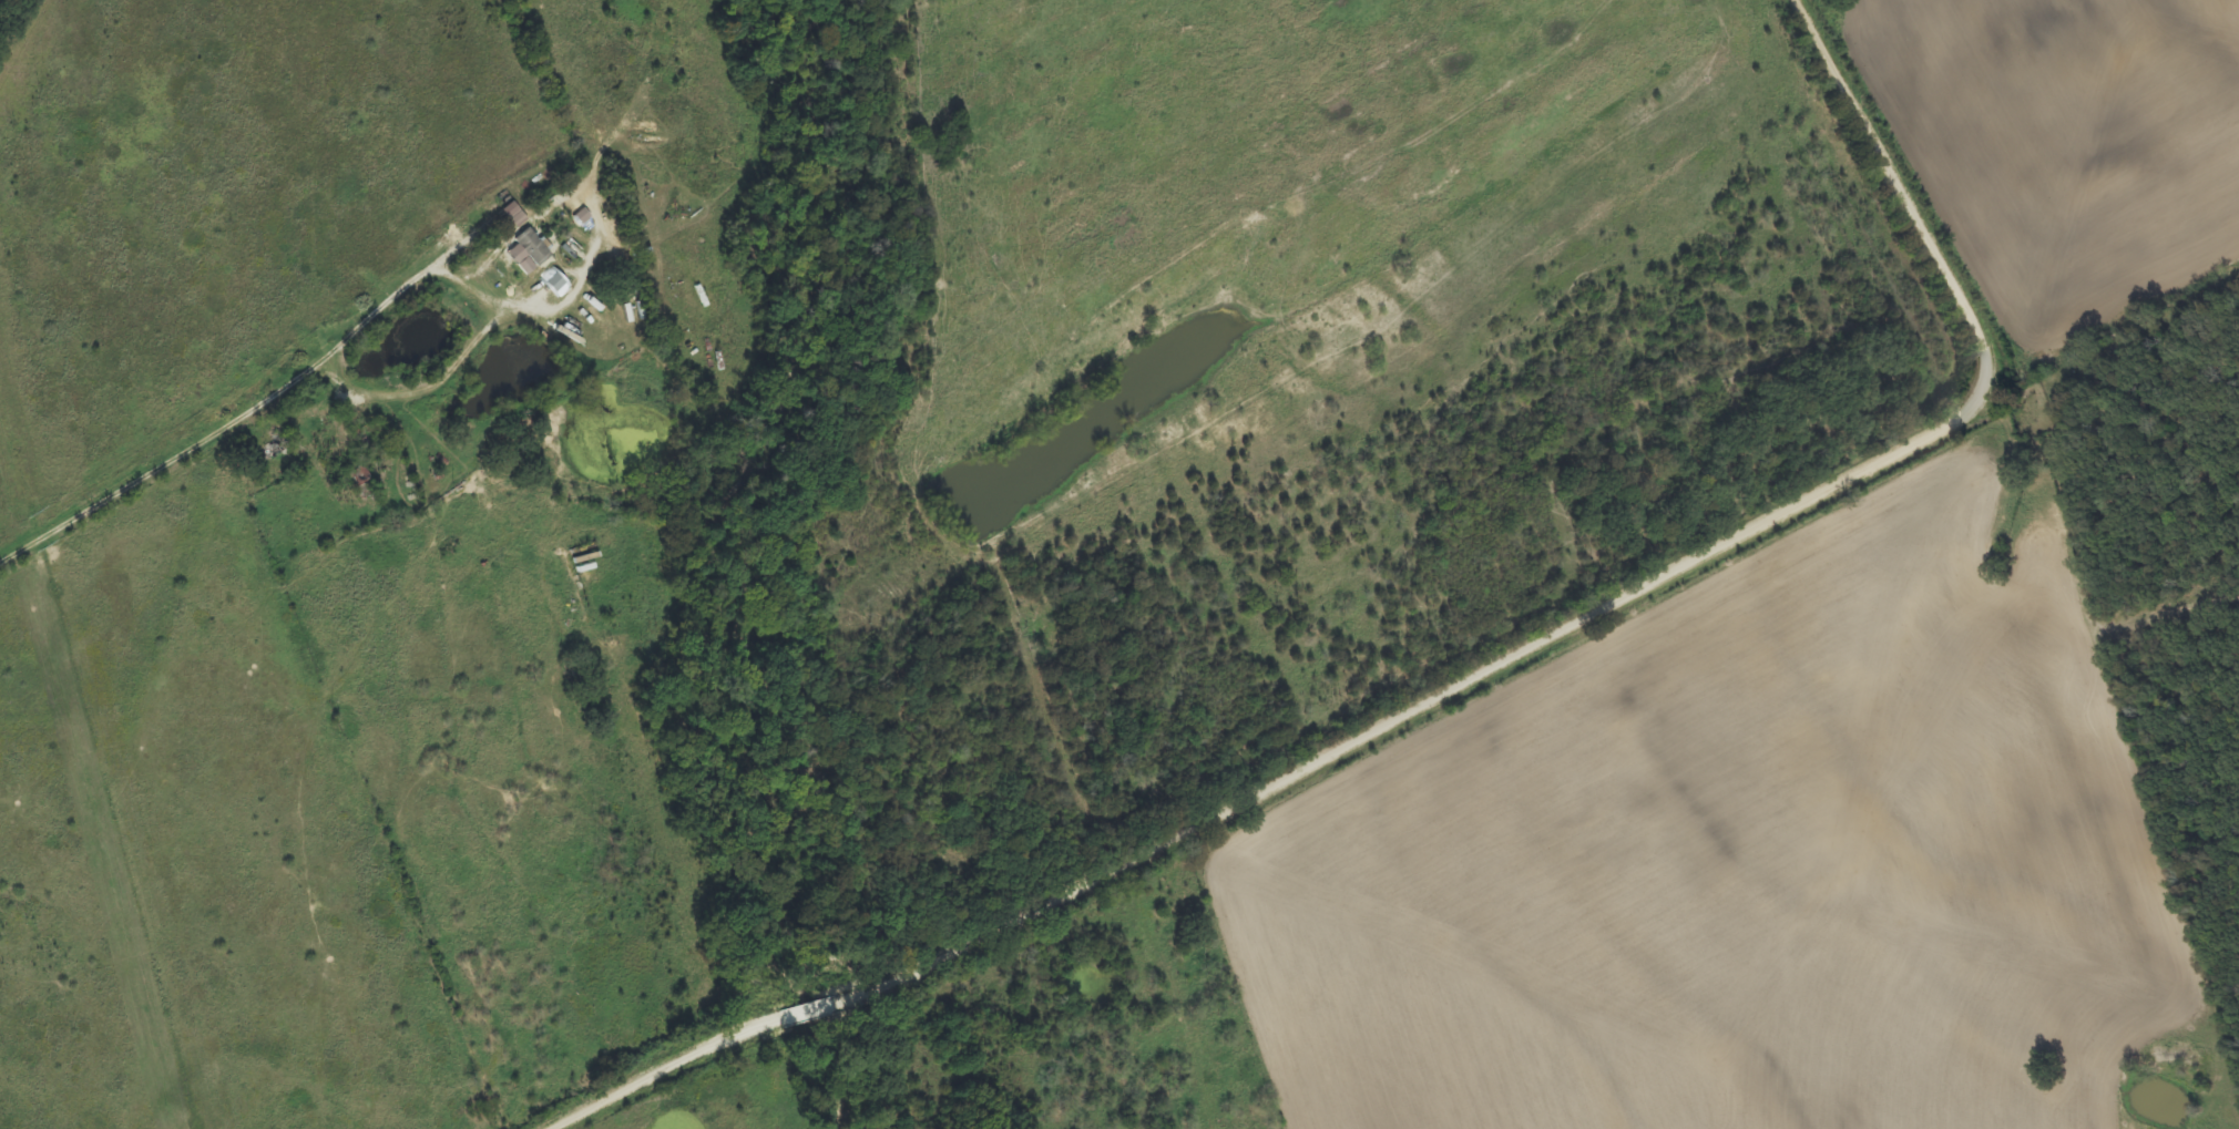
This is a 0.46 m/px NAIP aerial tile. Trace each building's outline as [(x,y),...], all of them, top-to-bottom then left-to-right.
[(504,211),(517,230),(529,221),(515,203),(504,211)] [(574,218),(581,227),(593,219),(586,209),(574,218)] [(526,277),(553,256),(543,242),(542,243),(531,229),(515,241),(519,246),(509,254),(526,277)]
